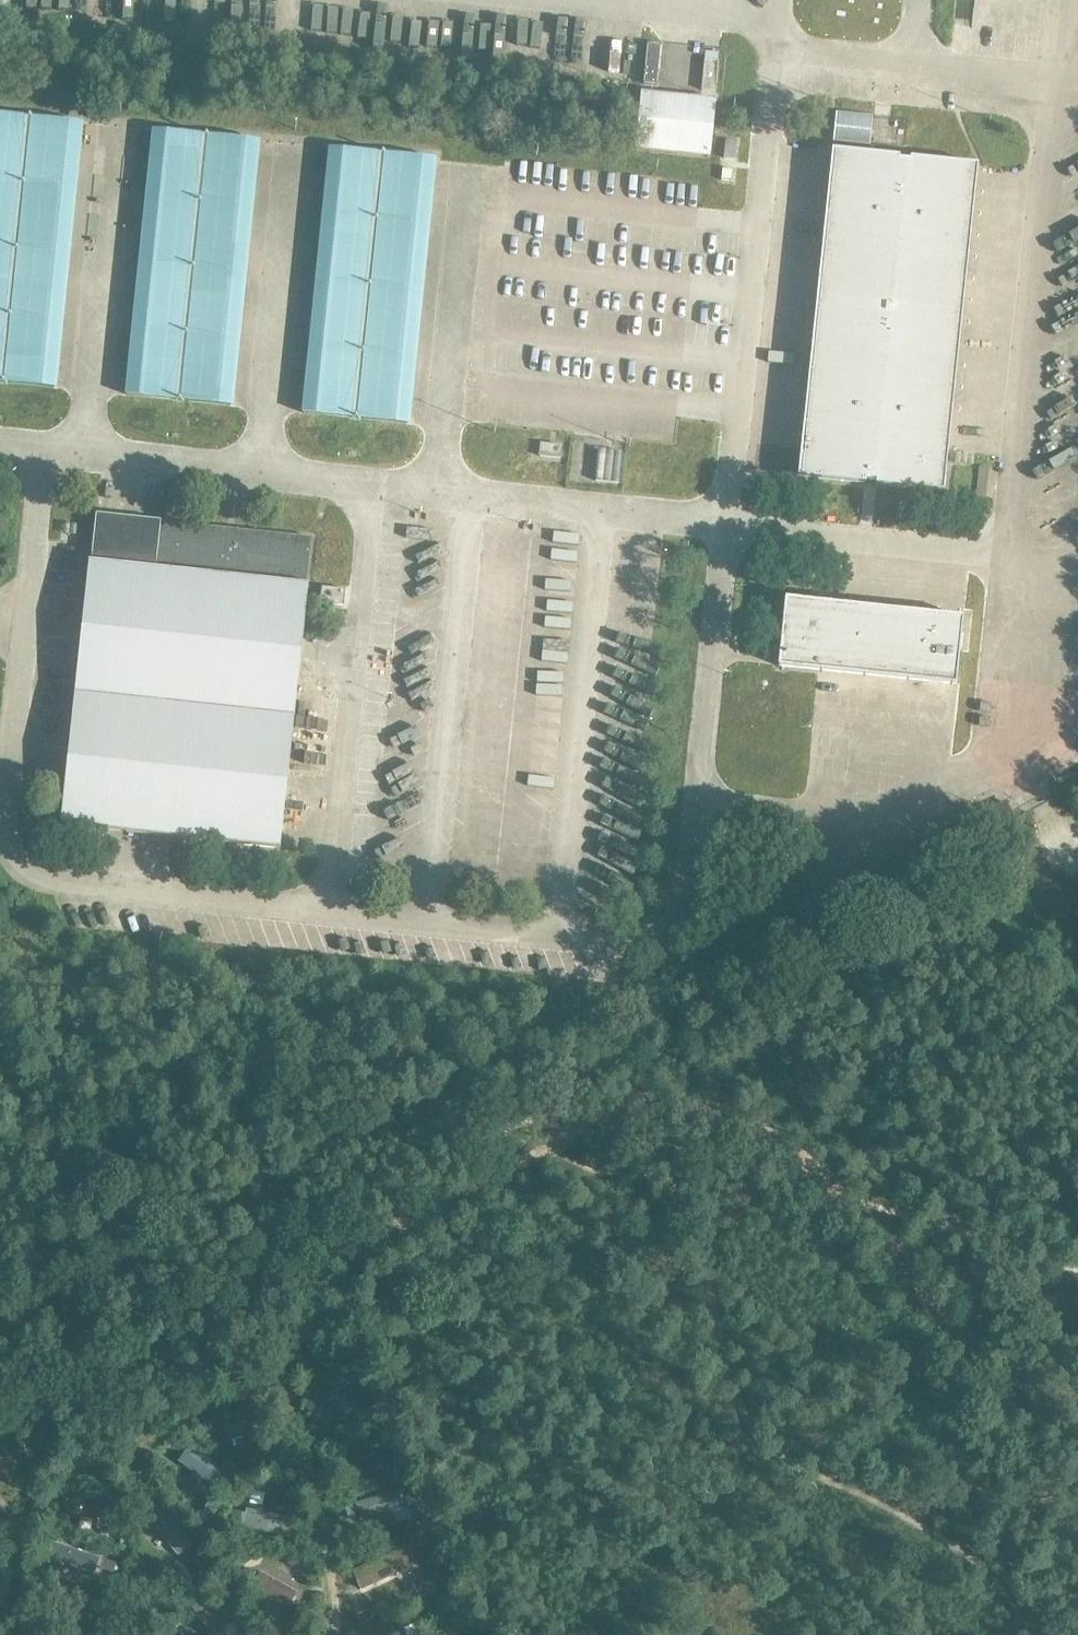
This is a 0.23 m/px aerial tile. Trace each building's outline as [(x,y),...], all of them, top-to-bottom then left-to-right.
[(647,43),(643,84),(657,85),(661,45),(647,43)] [(704,60),(701,90),(703,90),(715,91),(718,61),(704,60)] [(714,100),(643,92),(637,148),(709,156),(714,100)] [(870,145),(873,116),(836,112),(833,141),(870,145)] [(0,113),(0,378),(57,384),(82,121),(0,113)] [(257,139),(149,128),(123,394),(232,404),(257,139)] [(726,140),(724,158),(735,159),(737,142),(726,140)] [(437,157),(326,146),(300,413),(410,424),(437,157)] [(832,150),(832,152),(798,476),(866,483),(866,479),(876,481),(876,485),(944,492),(978,165),(910,158),(910,160),(899,159),(899,157),(832,150)] [(723,170),(721,181),(732,182),(733,171),(723,170)] [(538,455),(559,457),(561,444),(539,442),(538,455)] [(63,801),(61,825),(104,830),(172,837),(280,849),(280,847),(288,772),(288,769),(300,664),(302,639),(308,584),(306,584),(311,540),(161,524),(161,521),(96,514),(93,544),(91,561),(89,561),(83,615),(83,617),(81,638),(81,641),(69,746),(69,748),(67,769),(67,771),(64,797),(63,801)] [(322,587),(320,603),(344,606),(346,589),(322,587)] [(963,617),(828,603),(811,601),(810,605),(802,604),(802,600),(785,598),(778,666),(956,685),(960,649),(962,650),(963,633),(961,633),(963,617)] [(312,1414),(319,1404),(314,1400),(305,1409),(312,1414)] [(224,1425),(229,1441),(231,1440),(234,1449),(249,1445),(247,1436),(253,1434),(254,1438),(263,1435),(262,1432),(269,1430),(265,1413),(224,1425)] [(181,1460),(193,1470),(190,1473),(197,1478),(199,1475),(214,1487),(225,1475),(192,1447),(181,1460)] [(390,1448),(347,1465),(353,1481),(396,1463),(390,1448)] [(361,1521),(409,1506),(403,1488),(355,1503),(361,1521)] [(116,1536),(119,1495),(104,1493),(100,1534),(116,1536)] [(216,1496),(209,1504),(215,1510),(222,1502),(216,1496)] [(347,1518),(355,1515),(352,1505),(344,1507),(347,1518)] [(234,1508),(231,1522),(241,1524),(244,1511),(234,1508)] [(293,1519),(247,1508),(242,1527),(289,1538),(293,1519)] [(192,1544),(163,1509),(149,1521),(178,1556),(192,1544)] [(53,1542),(47,1559),(94,1575),(100,1558),(53,1542)] [(197,1544),(189,1552),(199,1561),(206,1554),(197,1544)] [(352,1571),(360,1591),(414,1566),(406,1547),(352,1571)] [(249,1567),(243,1579),(250,1582),(256,1571),(249,1567)] [(252,1587),(289,1607),(297,1592),(261,1571),(252,1587)] [(204,1597),(193,1605),(198,1612),(209,1605),(204,1597)] [(221,1627),(224,1625),(219,1617),(215,1619),(210,1609),(198,1617),(209,1634),(225,1634),(221,1627)] [(369,1610),(356,1616),(360,1625),(373,1619),(369,1610)] [(40,1634),(26,1622),(15,1634),(39,1634),(40,1634)] [(108,1631),(94,1623),(86,1634),(105,1634),(108,1631)] [(227,1634),(239,1634),(241,1634),(235,1623),(224,1629),(227,1634)] [(404,1630),(406,1634),(418,1634),(414,1626),(404,1630)]
